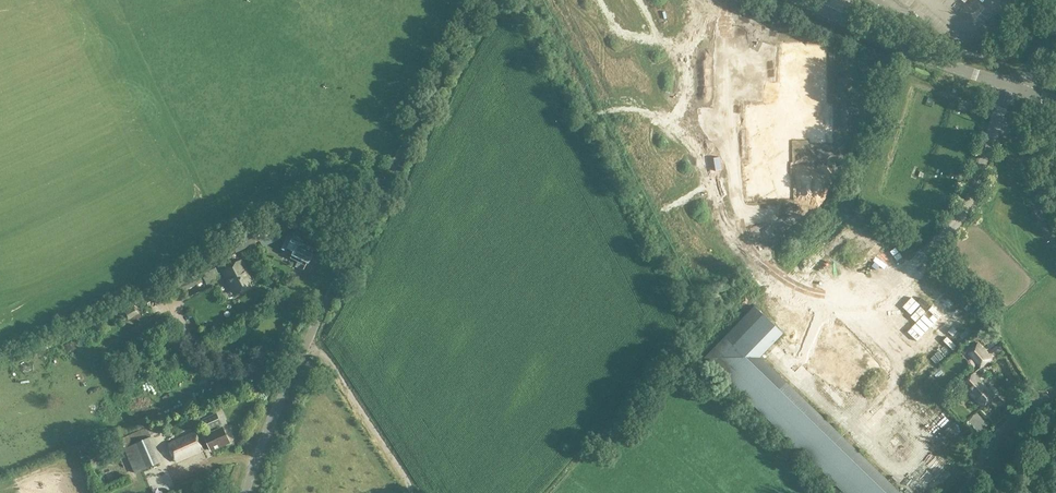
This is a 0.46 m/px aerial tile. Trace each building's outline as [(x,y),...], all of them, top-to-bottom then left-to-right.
[(652,9),(667,0),(646,0),(652,9)] [(746,167),(746,199),(789,199),(789,159),(790,159),(790,134),(811,134),(811,139),(833,139),(833,107),(826,107),(826,86),(825,86),(825,46),(804,46),(782,46),(782,78),(786,78),(786,106),(752,106),(752,126),(750,126),(750,149),(752,149),(752,167),(746,167)] [(272,220),(249,232),(255,243),(278,232),(272,220)] [(255,243),(249,232),(231,241),(237,253),(255,243)] [(277,233),(261,242),(265,249),(281,240),(277,233)] [(287,237),(281,250),(282,251),(282,250),(286,251),(285,252),(286,253),(287,252),(292,255),(290,259),(291,260),(291,259),(297,262),(297,263),(298,262),(306,266),(303,271),(304,271),(309,261),(310,262),(314,256),(315,256),(316,256),(312,254),(315,249),(305,245),(305,246),(299,243),(301,238),(294,234),(292,239),(287,237)] [(254,285),(241,261),(223,270),(236,294),(254,285)] [(218,275),(212,264),(200,270),(201,271),(205,280),(206,281),(218,275)] [(205,280),(201,271),(175,284),(180,293),(205,280)] [(731,349),(720,362),(747,384),(775,350),(770,345),(793,317),(774,301),(750,329),(753,331),(735,352),(731,349)] [(910,306),(900,315),(917,333),(927,325),(925,323),(930,318),(920,307),(915,312),(910,306)] [(896,329),(891,334),(901,345),(906,340),(908,342),(917,333),(900,315),(891,323),(896,329)] [(980,367),(981,368),(992,358),(978,343),(967,353),(980,367)] [(850,353),(859,360),(862,356),(854,349),(850,353)] [(840,374),(845,369),(850,374),(855,369),(844,357),(834,368),(840,374)] [(983,407),(995,396),(973,374),(962,384),(983,407)] [(931,375),(923,382),(928,387),(935,379),(931,375)] [(906,396),(889,412),(896,420),(913,403),(906,396)] [(913,403),(896,420),(904,427),(921,411),(913,403)] [(826,408),(818,416),(834,433),(843,424),(826,408)] [(921,411),(904,427),(911,435),(928,418),(921,411)] [(207,431),(221,425),(216,414),(202,420),(207,431)] [(818,416),(810,423),(827,440),(834,433),(818,416)] [(928,418),(911,435),(919,443),(936,427),(928,418)] [(810,423),(803,431),(819,448),(827,440),(810,423)] [(152,437),(149,428),(121,439),(121,440),(125,449),(152,437)] [(204,434),(198,437),(203,450),(210,447),(211,450),(229,442),(223,429),(205,437),(204,434)] [(803,431),(794,439),(810,456),(819,448),(803,431)] [(203,450),(198,437),(195,432),(168,444),(177,462),(203,450)] [(152,437),(125,449),(135,474),(163,462),(152,437)] [(113,443),(117,452),(125,449),(121,440),(113,443)] [(855,443),(838,460),(847,468),(864,452),(855,443)] [(937,448),(929,455),(946,472),(953,465),(937,448)] [(864,452),(847,468),(854,476),(871,459),(864,452)] [(929,455),(922,463),(938,479),(946,472),(929,455)] [(871,459),(854,476),(862,483),(878,466),(871,459)] [(922,463),(914,470),(931,487),(938,479),(922,463)] [(878,466),(862,483),(870,492),(887,475),(878,466)] [(906,479),(920,492),(925,492),(931,487),(914,470),(906,479)] [(937,491),(943,484),(939,480),(932,488),(937,491)]
